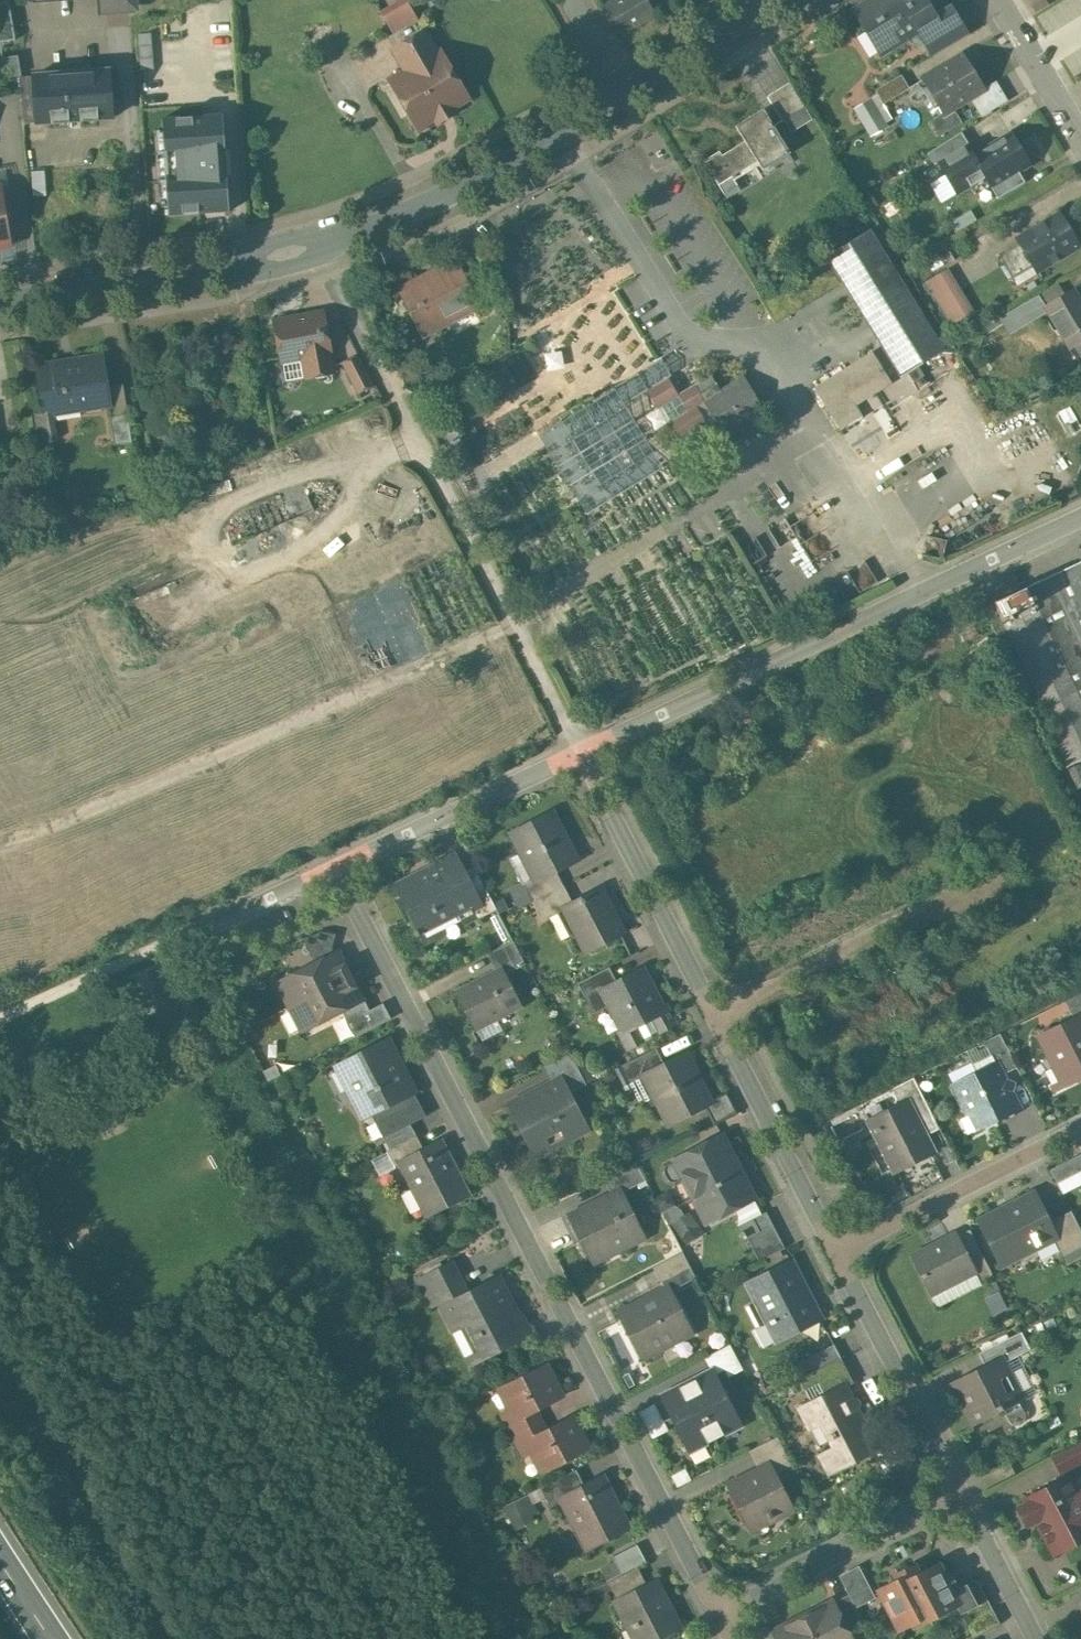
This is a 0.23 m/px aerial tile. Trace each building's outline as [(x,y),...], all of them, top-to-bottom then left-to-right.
[(0,2),(0,42),(15,39),(8,0),(0,2)] [(105,9),(134,7),(133,0),(104,0),(105,9)] [(417,17),(406,0),(400,0),(380,13),(393,33),(417,17)] [(602,7),(618,34),(653,14),(644,0),(614,0),(602,7)] [(854,11),(866,31),(877,24),(890,46),(917,30),(936,18),(935,17),(925,0),(872,0),(854,11)] [(950,7),(935,17),(936,18),(917,30),(930,52),(964,31),(950,7)] [(424,32),(394,50),(406,71),(436,53),(424,32)] [(406,71),(391,80),(409,110),(406,115),(415,129),(420,131),(426,127),(426,122),(466,98),(438,52),(436,53),(406,71)] [(963,54),(921,79),(941,113),(983,88),(963,54)] [(4,58),(4,75),(19,75),(19,58),(4,58)] [(109,70),(32,75),(36,122),(53,121),(53,115),(68,114),(69,121),(80,121),(80,113),(95,112),(96,118),(113,117),(109,70)] [(901,74),(852,104),(870,133),(894,119),(883,101),(908,85),(901,74)] [(32,75),(20,76),(23,123),(36,122),(32,75)] [(789,82),(766,96),(781,120),(804,107),(789,82)] [(762,110),(736,126),(745,141),(721,155),(718,150),(703,160),(714,177),(727,169),(731,176),(757,160),(762,168),(788,152),(762,110)] [(224,115),(164,119),(170,215),(231,211),(224,115)] [(976,152),(990,177),(986,179),(991,187),(1029,164),(1010,132),(976,152)] [(967,138),(932,159),(956,198),(986,179),(990,177),(976,152),(967,138)] [(1058,213),(1016,238),(1019,243),(1032,264),(1036,271),(1078,246),(1058,213)] [(0,216),(0,247),(9,245),(4,216),(0,216)] [(842,278),(902,374),(941,350),(867,230),(828,255),(760,296),(759,297),(774,320),(842,278)] [(1019,243),(1000,255),(1013,276),(1032,264),(1019,243)] [(455,262),(399,290),(420,332),(476,304),(455,262)] [(1045,305),(1045,306),(1070,347),(1080,340),(1080,302),(1073,288),(1045,305)] [(1038,295),(1017,307),(1017,306),(999,317),(1009,333),(1028,322),(1026,318),(1045,306),(1045,305),(1038,295)] [(966,314),(955,297),(940,306),(951,323),(966,314)] [(324,311),(272,322),(279,360),(301,356),(304,370),(330,366),(327,350),(331,349),(324,311)] [(1069,347),(1076,358),(1080,355),(1080,340),(1070,347),(1069,347)] [(941,350),(902,374),(909,387),(943,441),(993,522),(1034,496),(944,349),(941,350)] [(815,387),(841,429),(861,416),(854,404),(890,382),(872,351),(815,387)] [(356,354),(341,362),(357,392),(372,385),(356,354)] [(59,361),(37,364),(44,413),(108,403),(101,358),(60,364),(59,361)] [(710,374),(664,402),(674,418),(670,420),(680,437),(676,439),(686,456),(724,433),(704,401),(720,391),(710,374)] [(720,391),(704,401),(724,433),(762,410),(752,393),(745,396),(736,381),(720,391)] [(943,441),(909,387),(861,416),(841,429),(875,484),(943,441)] [(126,413),(108,415),(113,445),(131,442),(126,413)] [(1031,597),(1055,586),(1080,641),(1080,559),(1025,586),(1031,597)] [(1025,586),(993,600),(1012,640),(1032,684),(1064,669),(1031,597),(1025,586)] [(1055,586),(1031,597),(1064,669),(1080,705),(1080,641),(1055,586)] [(1012,640),(993,600),(981,606),(1001,646),(1012,640)] [(1032,684),(1055,731),(1050,734),(1066,766),(1080,758),(1080,705),(1064,669),(1032,684)] [(550,811),(511,832),(534,877),(536,876),(537,878),(555,869),(575,859),(550,811)] [(453,855),(398,883),(417,921),(432,913),(437,924),(442,922),(458,914),(470,907),(478,903),(461,872),(453,855)] [(496,909),(473,865),(461,872),(478,903),(470,907),(476,919),(496,909)] [(555,869),(537,878),(536,876),(534,877),(523,884),(531,901),(563,885),(555,869)] [(563,885),(531,901),(541,920),(563,908),(562,907),(572,902),(563,885)] [(621,931),(599,888),(572,902),(562,907),(563,908),(585,950),(621,931)] [(458,914),(442,922),(444,927),(446,929),(449,931),(453,931),(456,930),(458,928),(460,925),(460,922),(459,919),(460,919),(458,914)] [(322,930),(301,937),(314,962),(334,952),(331,947),(334,933),(322,930)] [(512,940),(486,953),(495,969),(500,966),(504,973),(524,963),(512,940)] [(314,962),(281,979),(294,1003),(350,974),(350,973),(347,972),(336,951),(334,952),(314,962)] [(504,973),(500,966),(495,969),(454,991),(472,1025),(489,1016),(491,1020),(520,1005),(504,973)] [(608,966),(577,982),(583,995),(600,986),(601,989),(616,981),(608,966)] [(660,1005),(641,969),(616,981),(601,989),(622,1029),(617,1032),(625,1047),(675,1021),(665,1003),(660,1005)] [(350,974),(294,1003),(306,1027),(341,1009),(361,999),(360,997),(350,977),(351,974),(350,974)] [(1039,1035),(1064,1082),(1053,1087),(1054,1089),(1080,1075),(1080,992),(1064,1000),(1073,1018),(1039,1035)] [(361,999),(341,1009),(355,1035),(371,1027),(364,1012),(369,1010),(362,996),(360,997),(361,999)] [(999,1033),(983,1041),(989,1053),(972,1062),(976,1071),(995,1062),(1001,1074),(1016,1066),(999,1033)] [(386,1039),(337,1065),(362,1115),(375,1109),(380,1118),(375,1121),(382,1135),(374,1139),(375,1140),(425,1115),(386,1039)] [(655,1046),(620,1064),(629,1082),(644,1075),(643,1073),(664,1063),(655,1046)] [(569,1051),(541,1065),(551,1083),(560,1078),(564,1085),(582,1077),(569,1051)] [(664,1063),(643,1073),(644,1075),(665,1116),(681,1108),(684,1114),(709,1101),(701,1086),(702,1085),(694,1069),(693,1070),(684,1053),(664,1063)] [(976,1071),(952,1083),(967,1114),(974,1111),(981,1125),(999,1116),(1005,1118),(1013,1115),(1015,1109),(1018,1107),(1009,1089),(1010,1083),(1005,1080),(1001,1074),(995,1062),(976,1071)] [(912,1076),(892,1087),(900,1103),(907,1099),(919,1122),(932,1116),(912,1076)] [(551,1083),(512,1103),(534,1146),(536,1144),(534,1141),(545,1136),(549,1145),(577,1131),(568,1113),(576,1109),(564,1085),(560,1078),(551,1083)] [(900,1103),(888,1109),(894,1120),(880,1127),(879,1125),(873,1128),(893,1170),(933,1150),(919,1122),(907,1099),(900,1103)] [(974,1111),(967,1114),(960,1117),(968,1132),(981,1125),(974,1111)] [(722,1133),(676,1157),(684,1174),(680,1176),(691,1198),(696,1195),(705,1213),(728,1202),(732,1208),(754,1196),(722,1133)] [(416,1135),(386,1150),(394,1165),(400,1162),(399,1160),(423,1148),(416,1135)] [(423,1148),(399,1160),(400,1162),(425,1210),(464,1189),(439,1140),(423,1148)] [(1049,1168),(1056,1181),(1080,1169),(1080,1153),(1049,1168)] [(635,1160),(602,1176),(611,1194),(619,1190),(620,1191),(645,1179),(635,1160)] [(611,1194),(599,1200),(599,1201),(570,1216),(592,1260),(641,1235),(620,1191),(619,1190),(611,1194)] [(1000,1214),(999,1210),(980,1220),(1001,1262),(1053,1236),(1054,1235),(1047,1221),(1034,1197),(1000,1214)] [(1047,1221),(1054,1235),(1053,1236),(1062,1255),(1080,1246),(1080,1231),(1070,1209),(1047,1221)] [(765,1211),(751,1217),(757,1229),(746,1235),(758,1260),(783,1247),(765,1211)] [(992,1275),(969,1228),(957,1234),(975,1269),(974,1270),(980,1282),(992,1275)] [(956,1232),(911,1255),(928,1289),(947,1280),(948,1283),(974,1270),(975,1269),(957,1234),(956,1232)] [(681,1250),(652,1266),(660,1281),(689,1266),(681,1250)] [(790,1259),(745,1281),(755,1300),(766,1321),(776,1340),(820,1318),(790,1259)] [(518,1319),(497,1277),(467,1293),(451,1262),(416,1279),(430,1305),(441,1299),(455,1327),(459,1325),(476,1359),(528,1332),(520,1317),(518,1319)] [(667,1286),(651,1294),(652,1296),(619,1313),(641,1356),(690,1331),(667,1286)] [(755,1300),(744,1305),(755,1326),(766,1321),(755,1300)] [(1020,1330),(978,1352),(986,1368),(1001,1360),(1001,1362),(1029,1347),(1020,1330)] [(728,1343),(704,1356),(710,1370),(711,1370),(712,1371),(725,1364),(724,1364),(736,1357),(728,1343)] [(833,1343),(795,1363),(801,1376),(812,1371),(840,1357),(833,1343)] [(736,1357),(724,1364),(725,1364),(730,1374),(742,1368),(736,1357)] [(840,1357),(812,1371),(817,1381),(823,1393),(843,1383),(844,1385),(852,1381),(840,1357)] [(986,1368),(978,1372),(977,1370),(953,1382),(974,1424),(1021,1400),(1001,1362),(1001,1360),(986,1368)] [(541,1366),(529,1372),(526,1371),(515,1377),(514,1380),(506,1384),(514,1399),(510,1401),(513,1407),(518,1417),(534,1408),(557,1396),(551,1385),(552,1380),(546,1367),(541,1366)] [(712,1371),(711,1370),(710,1370),(686,1382),(714,1436),(739,1423),(728,1402),(722,1391),(712,1371)] [(801,1376),(798,1378),(803,1389),(817,1381),(812,1371),(801,1376)] [(714,1436),(686,1382),(661,1395),(672,1416),(678,1428),(689,1449),(714,1436)] [(823,1393),(798,1406),(808,1428),(810,1427),(814,1436),(817,1440),(822,1441),(827,1440),(829,1439),(832,1446),(818,1453),(828,1473),(877,1448),(856,1408),(858,1406),(858,1403),(858,1400),(857,1399),(856,1397),(854,1396),(852,1396),(850,1396),(844,1385),(843,1383),(823,1393)] [(655,1406),(639,1414),(649,1434),(665,1425),(655,1406)] [(513,1407),(500,1414),(511,1434),(540,1419),(534,1408),(518,1417),(513,1407)] [(545,1429),(529,1438),(534,1448),(537,1454),(541,1452),(548,1467),(557,1462),(560,1463),(570,1458),(571,1455),(584,1448),(585,1444),(579,1431),(574,1430),(568,1418),(545,1429)] [(540,1419),(511,1434),(521,1455),(534,1448),(529,1438),(545,1429),(540,1419)] [(776,1435),(748,1450),(756,1467),(760,1468),(768,1464),(773,1473),(790,1464),(776,1435)] [(1052,1454),(1061,1470),(1080,1460),(1080,1440),(1052,1454)] [(760,1468),(732,1483),(754,1526),(767,1520),(768,1522),(772,1520),(771,1518),(790,1508),(773,1473),(768,1464),(760,1468)] [(575,1468),(539,1486),(549,1505),(563,1498),(562,1496),(584,1485),(575,1468)] [(681,1469),(670,1474),(676,1486),(687,1480),(681,1469)] [(584,1485),(562,1496),(563,1498),(578,1526),(582,1524),(592,1544),(627,1526),(601,1476),(584,1485)] [(1074,1494),(1066,1478),(1027,1498),(1027,1500),(1029,1499),(1029,1500),(1018,1506),(1027,1524),(1037,1518),(1051,1545),(1080,1530),(1080,1490),(1074,1494)] [(636,1543),(613,1555),(622,1573),(636,1565),(645,1561),(636,1543)] [(936,1563),(916,1573),(912,1564),(895,1573),(898,1578),(878,1588),(899,1628),(912,1622),(914,1626),(957,1604),(936,1563)] [(622,1573),(607,1581),(616,1600),(646,1585),(636,1565),(622,1573)] [(615,1601),(629,1630),(635,1627),(641,1638),(650,1638),(677,1625),(664,1600),(665,1600),(655,1580),(646,1585),(616,1600),(615,1601)] [(868,1585),(848,1595),(854,1607),(874,1597),(868,1585)] [(848,1593),(830,1602),(831,1604),(833,1603),(845,1628),(861,1620),(854,1607),(848,1595),(848,1593)] [(986,1598),(965,1608),(971,1619),(966,1622),(973,1635),(998,1622),(986,1598)] [(833,1603),(831,1604),(821,1609),(820,1607),(803,1616),(815,1638),(847,1638),(850,1637),(845,1628),(833,1603)] [(786,1625),(787,1627),(774,1633),(777,1638),(815,1638),(803,1616),(786,1625)]
